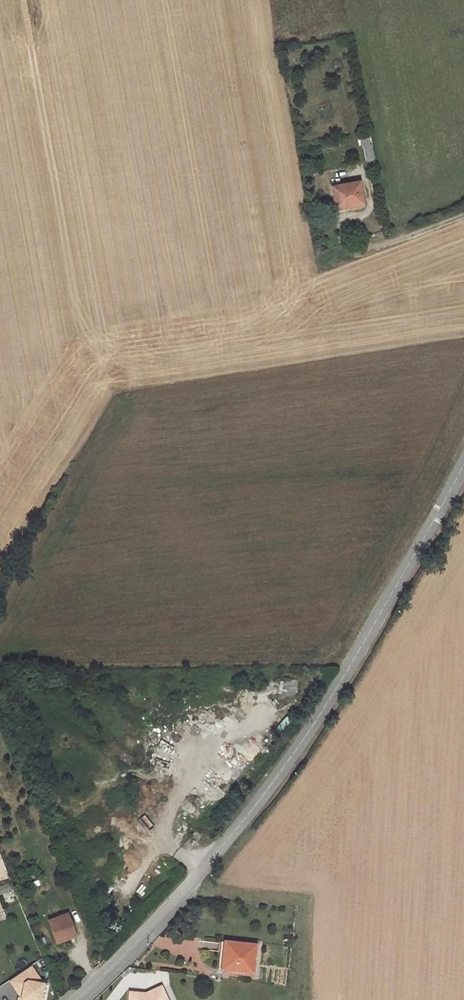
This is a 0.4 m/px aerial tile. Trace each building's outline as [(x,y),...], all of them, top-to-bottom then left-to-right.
[(371,145),(369,135),(361,137),(362,147),(363,147),(371,145)] [(371,145),(363,147),(366,159),(373,157),(371,145)] [(331,187),(335,207),(345,205),(345,206),(361,203),(358,182),(331,187)] [(278,697),(297,697),(297,680),(278,680),(278,697)] [(67,913),(48,920),(56,943),(75,935),(67,913)] [(221,941),(219,952),(226,953),(224,970),(252,973),(255,944),(221,941)] [(10,980),(18,993),(21,993),(21,998),(18,998),(18,999),(39,999),(42,984),(30,966),(10,980)] [(130,991),(129,999),(168,999),(161,985),(151,990),(152,992),(146,995),(145,993),(130,991)]
